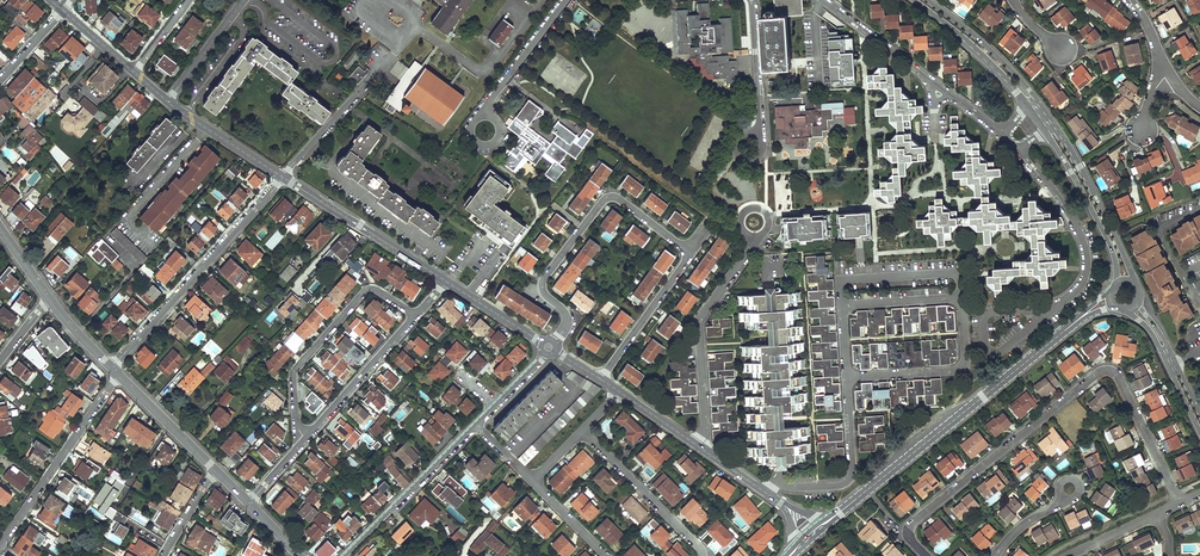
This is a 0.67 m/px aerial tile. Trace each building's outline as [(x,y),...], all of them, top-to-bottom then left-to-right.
[(27,0),(10,0),(5,6),(17,16),(20,13),(22,11),(30,2),(27,0)] [(87,14),(97,12),(95,0),(85,0),(87,14)] [(443,5),(430,22),(448,35),(455,27),(452,25),(470,0),(435,0),(443,5)] [(766,70),(790,68),(789,50),(788,51),(785,16),(802,15),(801,0),(775,0),(776,16),(763,17),(766,70)] [(1056,0),(1036,0),(1035,1),(1039,7),(1041,6),(1043,10),(1057,1),(1056,0)] [(1087,3),(1085,5),(1091,10),(1092,8),(1100,14),(1100,15),(1105,19),(1113,8),(1105,3),(1108,0),(1089,0),(1087,3)] [(1186,0),(1193,14),(1199,10),(1199,0),(1186,0)] [(34,4),(31,1),(30,2),(22,11),(35,22),(43,13),(43,10),(35,3),(34,4)] [(709,3),(698,4),(698,15),(688,15),(688,9),(676,10),(679,53),(690,53),(690,58),(695,57),(696,63),(701,63),(702,68),(707,68),(707,73),(713,72),(713,78),(726,77),(726,83),(738,82),(737,60),(729,61),(729,55),(712,56),(712,46),(722,45),(723,50),(733,50),(731,18),(720,19),(721,24),(710,25),(709,3)] [(885,18),(885,16),(885,4),(871,5),(871,19),(885,18)] [(142,12),(139,16),(150,24),(151,24),(152,24),(153,23),(153,22),(153,21),(153,20),(152,19),(157,13),(146,5),(141,11),(142,12)] [(995,11),(989,6),(979,17),(991,28),(994,24),(997,27),(1006,16),(1000,11),(996,16),(994,13),(995,11)] [(1182,22),(1173,7),(1158,16),(1167,31),(1182,22)] [(1051,19),(1057,26),(1063,22),(1067,27),(1075,20),(1067,9),(1064,8),(1051,19)] [(1113,8),(1105,19),(1104,21),(1117,31),(1118,30),(1122,33),(1129,23),(1120,17),(1121,16),(1116,12),(1117,12),(1113,8)] [(109,11),(101,21),(107,27),(108,26),(115,32),(123,23),(109,11)] [(29,21),(20,13),(17,16),(15,18),(23,25),(24,26),(29,21)] [(96,13),(90,19),(93,21),(99,15),(96,13)] [(900,29),(900,28),(899,15),(885,16),(885,18),(886,30),(900,29)] [(192,16),(183,28),(194,36),(203,24),(192,16)] [(501,17),(486,38),(498,47),(513,26),(501,17)] [(23,25),(15,18),(12,22),(16,26),(11,32),(9,31),(7,34),(8,35),(3,41),(11,49),(25,34),(20,29),(23,25)] [(133,19),(128,26),(130,28),(136,21),(133,19)] [(1101,38),(1095,30),(1093,32),(1088,25),(1080,32),(1085,38),(1091,46),(1101,38)] [(901,41),(915,41),(915,39),(914,27),(900,28),(900,29),(901,41)] [(183,28),(175,40),(185,48),(194,36),(183,28)] [(59,29),(45,44),(52,51),(60,42),(62,45),(69,37),(59,29)] [(1014,54),(1025,41),(1010,29),(1000,42),(1014,54)] [(131,30),(121,43),(131,51),(142,38),(131,30)] [(838,31),(829,32),(830,53),(827,53),(827,62),(831,62),(832,86),(856,85),(855,64),(858,64),(858,54),(854,54),(853,38),(849,38),(849,35),(838,35),(838,31)] [(1188,43),(1183,34),(1171,42),(1176,51),(1177,50),(1184,60),(1196,52),(1190,41),(1188,43)] [(246,46),(241,54),(253,63),(258,58),(265,63),(273,52),(263,44),(264,43),(260,40),(259,41),(252,36),(245,46),(246,46)] [(930,51),(930,50),(929,38),(915,39),(915,41),(915,52),(930,51)] [(1142,64),(1138,44),(1124,47),(1129,67),(1142,64)] [(64,46),(53,58),(58,62),(65,55),(62,52),(66,48),(64,46)] [(930,63),(945,63),(944,61),(944,49),(930,50),(930,51),(930,63)] [(1118,67),(1111,51),(1098,55),(1101,65),(1104,64),(1107,71),(1118,67)] [(273,52),(265,63),(290,82),(290,81),(298,71),(288,63),(289,62),(285,59),(284,60),(273,52)] [(1038,56),(1034,53),(1026,61),(1029,64),(1024,69),(1034,79),(1044,69),(1035,59),(1038,56)] [(163,54),(156,64),(170,75),(178,65),(163,54)] [(219,82),(231,92),(253,63),(241,54),(230,68),(229,67),(226,71),(227,72),(219,82)] [(35,55),(31,59),(36,63),(36,65),(41,69),(43,66),(45,64),(35,55)] [(408,68),(398,61),(389,72),(400,80),(385,101),(388,103),(385,108),(392,113),(395,108),(400,111),(402,108),(406,110),(408,107),(412,101),(444,124),(463,97),(449,87),(424,69),(424,68),(422,67),(414,60),(408,68)] [(959,75),(959,74),(958,60),(944,61),(945,63),(945,76),(959,75)] [(103,94),(117,77),(117,75),(103,63),(101,63),(87,80),(90,83),(88,86),(97,94),(100,91),(103,94)] [(1189,71),(1195,81),(1198,80),(1199,84),(1199,64),(1189,71)] [(358,67),(350,77),(358,84),(369,70),(366,67),(363,71),(358,67)] [(875,74),(868,75),(869,88),(882,87),(890,94),(890,100),(884,107),(877,108),(878,114),(891,114),(891,120),(898,126),(899,134),(893,140),(886,141),(886,148),(880,148),(880,154),(887,154),(894,160),(900,160),(901,167),(894,168),(895,174),(888,181),(882,182),(882,188),(875,189),(875,196),(882,195),(889,202),(895,201),(895,195),(902,194),(901,174),(908,174),(907,166),(913,160),(926,159),(926,145),(919,146),(912,139),(911,118),(916,112),(924,112),(923,105),(917,105),(917,99),(910,99),(903,92),(903,86),(896,86),(895,73),(888,73),(888,67),(881,67),(881,68),(875,74)] [(1072,80),(1079,90),(1093,79),(1084,67),(1074,75),(1076,77),(1072,80)] [(25,69),(16,79),(25,87),(33,77),(29,73),(25,69)] [(37,73),(33,69),(29,73),(33,77),(37,73)] [(973,86),(972,73),(959,74),(959,75),(960,87),(973,86)] [(16,97),(12,102),(24,113),(46,89),(33,77),(25,87),(16,97)] [(16,79),(7,89),(16,97),(25,87),(16,79)] [(1122,94),(1131,102),(1135,98),(1132,95),(1134,92),(1137,94),(1139,89),(1128,80),(1123,83),(1126,85),(1123,89),(1122,88),(1119,92),(1122,94)] [(309,95),(290,81),(290,82),(282,92),(289,98),(288,99),(294,103),(293,104),(299,109),(300,108),(313,119),(315,117),(322,122),(330,111),(313,98),(314,97),(310,93),(309,95)] [(1060,92),(1052,81),(1042,89),(1056,107),(1068,98),(1062,91),(1060,92)] [(209,110),(215,114),(231,92),(219,82),(214,89),(213,88),(210,92),(211,93),(202,104),(209,110)] [(127,84),(112,101),(121,109),(121,108),(136,92),(127,84)] [(25,114),(33,121),(49,103),(55,97),(56,95),(48,88),(25,114)] [(136,92),(121,108),(126,112),(128,109),(127,108),(131,103),(135,107),(143,97),(144,96),(139,91),(138,92),(136,91),(136,92)] [(1122,94),(1113,105),(1121,112),(1123,114),(1127,109),(1128,110),(1133,104),(1131,102),(1122,94)] [(0,99),(0,113),(1,114),(7,109),(8,110),(13,107),(4,96),(0,99)] [(93,115),(98,109),(83,97),(78,103),(83,106),(77,113),(76,115),(72,116),(70,114),(68,112),(61,120),(65,123),(64,124),(64,127),(68,131),(72,129),(75,127),(78,129),(81,125),(84,127),(94,115),(93,115)] [(143,97),(135,107),(141,113),(150,103),(143,97)] [(540,108),(528,99),(507,127),(517,135),(520,137),(501,163),(513,171),(524,156),(535,165),(542,155),(552,163),(544,174),(554,182),(564,168),(559,164),(567,153),(575,159),(593,134),(586,129),(575,143),(573,141),(577,136),(557,122),(550,131),(557,135),(550,144),(527,126),(532,119),(543,114),(542,113),(543,112),(543,111),(543,110),(542,110),(541,110),(540,108)] [(801,106),(779,107),(780,119),(785,118),(786,128),(781,129),(781,140),(786,140),(787,145),(797,144),(798,149),(809,149),(808,138),(824,137),(824,131),(829,131),(828,120),(834,120),(834,117),(845,116),(845,125),(857,124),(856,108),(845,109),(844,103),(817,105),(817,110),(801,111),(801,106)] [(1113,105),(1112,104),(1105,112),(1103,110),(1096,119),(1105,126),(1111,120),(1113,121),(1121,112),(1113,105)] [(15,108),(14,110),(20,119),(22,117),(15,108)] [(98,109),(93,115),(94,115),(101,122),(106,116),(99,109),(98,109)] [(1181,117),(1174,113),(1173,115),(1165,118),(1168,125),(1180,131),(1179,133),(1184,135),(1184,137),(1193,141),(1199,128),(1199,127),(1187,120),(1188,118),(1182,116),(1181,117)] [(31,122),(24,115),(22,117),(20,119),(17,122),(25,128),(29,124),(31,122)] [(135,152),(126,163),(137,171),(175,125),(165,116),(156,127),(155,126),(151,130),(152,131),(139,148),(138,147),(134,152),(135,152)] [(1080,121),(1076,116),(1068,123),(1073,129),(1073,130),(1082,141),(1081,142),(1084,145),(1085,144),(1090,150),(1100,142),(1082,119),(1080,121)] [(958,117),(951,117),(952,130),(946,137),(946,144),(953,144),(953,150),(967,149),(967,162),(960,170),(955,170),(955,177),(962,177),(962,183),(969,183),(976,189),(976,196),(990,195),(989,181),(995,174),(1002,174),(1001,168),(995,168),(994,161),(987,161),(980,156),(979,142),(972,143),(966,137),(965,130),(959,130),(958,117)] [(381,132),(368,123),(360,134),(359,133),(356,137),(357,137),(349,148),(362,158),(381,132)] [(35,146),(38,142),(43,138),(36,132),(37,131),(29,124),(25,128),(21,132),(27,138),(22,144),(23,145),(23,146),(29,151),(26,154),(31,159),(38,150),(36,148),(37,147),(35,146)] [(147,209),(139,218),(153,230),(161,221),(162,222),(174,209),(180,203),(179,202),(177,200),(191,185),(193,187),(194,188),(200,181),(199,180),(197,178),(217,156),(205,145),(201,149),(203,151),(200,154),(198,152),(187,164),(189,167),(177,180),(175,178),(167,186),(169,188),(167,191),(164,194),(165,195),(157,204),(154,201),(147,209)] [(360,160),(362,158),(349,148),(344,155),(343,154),(336,164),(342,168),(341,170),(345,173),(346,172),(357,179),(366,167),(363,165),(364,163),(360,160)] [(1154,155),(1147,158),(1152,168),(1165,162),(1160,149),(1153,152),(1154,155)] [(217,156),(197,178),(199,180),(219,158),(217,156)] [(1121,179),(1105,156),(1093,164),(1109,187),(1121,179)] [(1152,168),(1147,158),(1141,160),(1137,158),(1133,160),(1139,173),(1152,168)] [(1196,161),(1198,165),(1181,172),(1186,184),(1199,178),(1199,159),(1196,161)] [(727,164),(720,161),(714,172),(721,176),(727,164)] [(601,162),(568,207),(577,214),(611,169),(601,162)] [(231,165),(227,169),(234,175),(236,177),(240,172),(231,165)] [(366,167),(357,179),(379,196),(385,186),(388,183),(381,178),(382,176),(378,173),(377,175),(366,167)] [(24,168),(12,181),(15,184),(22,176),(24,179),(30,173),(24,168)] [(227,169),(220,177),(222,179),(226,174),(231,179),(234,175),(227,169)] [(253,169),(245,178),(248,180),(247,180),(255,187),(261,180),(264,183),(266,181),(265,176),(266,175),(258,170),(256,171),(253,169)] [(491,170),(489,169),(486,173),(483,177),(480,181),(477,185),(479,186),(475,191),(471,196),(469,194),(462,203),(465,205),(464,206),(466,208),(477,217),(476,219),(480,222),(482,220),(485,222),(482,226),(487,229),(499,238),(504,242),(507,244),(511,247),(513,245),(526,228),(519,223),(521,220),(516,216),(514,219),(508,214),(510,212),(504,208),(503,210),(495,204),(498,200),(505,190),(508,192),(511,187),(509,185),(510,184),(491,170)] [(643,187),(627,174),(619,184),(635,197),(643,187)] [(1164,187),(1162,181),(1145,188),(1152,205),(1172,197),(1167,186),(1164,187)] [(8,186),(0,196),(11,205),(19,196),(9,187),(11,185),(10,183),(8,186)] [(191,185),(177,200),(179,202),(193,187),(191,185)] [(397,194),(385,186),(379,196),(376,199),(405,220),(407,217),(414,208),(400,198),(401,196),(397,193),(397,194)] [(21,201),(12,211),(21,220),(30,210),(22,203),(34,189),(33,187),(20,201),(21,201)] [(238,187),(228,199),(236,207),(240,203),(239,202),(246,194),(238,187)] [(165,189),(154,201),(157,204),(165,195),(164,194),(167,191),(165,189)] [(659,214),(666,205),(650,193),(643,202),(659,214)] [(41,200),(40,201),(47,207),(52,200),(46,195),(45,195),(41,200)] [(1121,218),(1136,212),(1129,195),(1115,201),(1118,209),(1117,209),(1121,218)] [(30,207),(36,204),(32,197),(26,200),(30,207)] [(285,197),(269,214),(278,221),(283,215),(287,218),(296,208),(285,197)] [(958,224),(957,211),(951,211),(944,204),(943,198),(937,199),(937,205),(930,206),(931,219),(917,220),(918,226),(925,226),(925,233),(930,232),(939,239),(939,245),(946,245),(946,239),(952,238),(951,225),(958,224)] [(153,199),(145,207),(147,209),(154,201),(153,199)] [(228,199),(217,212),(225,218),(232,211),(233,211),(236,207),(228,199)] [(996,289),(996,296),(1003,295),(1002,282),(1008,281),(1016,274),(1033,273),(1042,279),(1042,286),(1049,285),(1048,272),(1055,271),(1061,265),(1068,264),(1067,258),(1061,258),(1060,251),(1055,252),(1046,243),(1046,233),(1053,225),(1059,224),(1058,218),(1052,218),(1051,212),(1045,212),(1038,207),(1037,199),(1030,199),(1030,206),(1024,206),(1024,213),(1018,221),(1019,233),(1025,233),(1033,240),(1034,259),(1014,261),(1014,267),(994,269),(994,275),(988,276),(988,282),(996,289)] [(997,208),(997,202),(990,202),(984,202),(978,209),(971,210),(971,217),(964,217),(965,223),(969,223),(978,230),(985,229),(986,242),(992,242),(992,229),(1012,227),(1011,221),(1011,214),(1004,215),(997,208)] [(414,208),(407,217),(429,234),(439,221),(428,213),(429,211),(425,208),(423,210),(417,205),(414,208)] [(35,206),(22,221),(26,224),(29,220),(35,226),(44,216),(35,208),(36,207),(35,206)] [(296,208),(287,218),(290,221),(290,228),(294,232),(302,232),(314,219),(313,215),(305,208),(304,209),(303,209),(302,208),(299,211),(296,208)] [(174,209),(162,222),(163,223),(164,224),(176,211),(174,209)] [(612,209),(599,225),(609,233),(622,217),(612,209)] [(690,223),(674,210),(666,220),(683,232),(690,223)] [(60,211),(42,232),(47,236),(49,233),(57,240),(73,222),(60,211)] [(806,242),(806,238),(832,237),(832,229),(829,229),(828,222),(831,222),(831,213),(812,214),(812,211),(806,211),(806,215),(782,216),(783,223),(782,227),(782,228),(781,232),(775,240),(800,239),(800,242),(806,242)] [(840,236),(862,235),(863,240),(872,239),(871,211),(838,213),(839,221),(842,221),(842,227),(839,227),(840,236)] [(555,213),(546,225),(556,232),(561,225),(565,227),(568,222),(555,213)] [(269,214),(267,217),(275,224),(278,221),(269,214)] [(1199,214),(1194,217),(1195,219),(1189,223),(1188,220),(1183,223),(1184,225),(1178,229),(1179,231),(1171,235),(1181,253),(1185,251),(1184,248),(1187,247),(1189,249),(1194,246),(1193,244),(1199,240),(1199,215),(1199,214)] [(190,223),(196,220),(193,215),(187,219),(190,223)] [(29,220),(26,224),(32,229),(35,226),(29,220)] [(202,228),(208,222),(206,220),(200,226),(202,228)] [(161,221),(153,230),(154,232),(163,223),(162,222),(161,221)] [(216,228),(209,221),(208,222),(202,228),(200,226),(195,222),(191,227),(198,233),(207,241),(211,237),(209,236),(216,228)] [(309,239),(307,241),(317,250),(331,234),(323,226),(322,227),(319,224),(307,237),(309,239)] [(632,224),(625,234),(641,247),(649,237),(632,224)] [(94,225),(92,227),(94,229),(93,231),(99,236),(102,232),(94,225)] [(115,228),(110,234),(142,264),(143,263),(148,258),(115,228)] [(1148,235),(1146,231),(1132,238),(1135,242),(1132,244),(1136,251),(1134,251),(1139,262),(1141,261),(1143,264),(1141,265),(1144,270),(1145,269),(1147,273),(1145,273),(1149,280),(1147,281),(1152,291),(1154,290),(1156,294),(1154,295),(1157,300),(1159,298),(1162,305),(1160,306),(1162,311),(1169,307),(1175,319),(1174,322),(1178,323),(1179,320),(1189,315),(1190,318),(1194,316),(1187,303),(1183,305),(1177,293),(1181,291),(1178,287),(1177,288),(1173,280),(1175,279),(1169,268),(1167,269),(1164,263),(1167,261),(1165,257),(1163,258),(1157,245),(1158,244),(1156,240),(1154,241),(1150,234),(1148,235)] [(541,232),(532,244),(542,251),(551,239),(541,232)] [(57,240),(49,233),(47,236),(55,243),(57,240)] [(198,233),(187,245),(195,252),(202,244),(203,245),(207,241),(198,233)] [(345,233),(329,250),(340,261),(356,244),(345,233)] [(730,241),(720,234),(687,279),(698,286),(730,241)] [(176,244),(167,236),(165,238),(164,240),(173,248),(176,244)] [(589,238),(580,250),(590,257),(599,245),(589,238)] [(241,250),(237,250),(237,253),(250,265),(256,258),(260,258),(263,255),(246,239),(240,245),(241,250)] [(98,246),(95,243),(90,248),(94,251),(91,255),(95,259),(96,261),(97,260),(99,262),(105,255),(112,262),(118,255),(103,240),(98,246)] [(675,257),(665,249),(629,298),(637,303),(640,300),(642,301),(675,257)] [(186,260),(175,250),(170,257),(167,254),(163,259),(166,261),(165,262),(166,264),(172,269),(175,266),(176,268),(180,264),(181,265),(186,260)] [(580,250),(571,262),(581,269),(590,257),(580,250)] [(526,252),(516,265),(526,272),(536,259),(526,252)] [(371,271),(374,267),(371,265),(374,259),(378,261),(380,257),(374,253),(366,267),(371,271)] [(57,254),(45,267),(49,271),(51,269),(59,276),(69,265),(57,254)] [(816,263),(817,274),(827,273),(833,273),(832,261),(826,261),(826,256),(807,257),(807,264),(816,263)] [(119,262),(116,258),(111,264),(114,267),(119,262)] [(245,272),(230,258),(219,270),(234,284),(238,280),(242,284),(249,276),(245,273),(245,272)] [(256,258),(250,265),(252,267),(260,258),(256,258)] [(349,259),(345,262),(357,273),(361,269),(355,264),(349,259)] [(374,259),(371,265),(374,267),(371,271),(376,274),(380,277),(385,280),(391,270),(385,266),(381,263),(378,261),(374,259)] [(358,260),(355,264),(361,269),(364,266),(358,260)] [(172,269),(166,264),(166,265),(162,261),(157,267),(160,271),(156,275),(164,283),(168,279),(168,278),(172,273),(170,271),(172,269)] [(571,262),(562,274),(572,282),(581,269),(571,262)] [(142,265),(140,267),(151,277),(155,274),(143,263),(142,264),(142,265)] [(8,264),(3,270),(6,273),(11,267),(8,264)] [(289,265),(279,275),(287,282),(297,272),(289,265)] [(310,265),(295,281),(299,285),(314,268),(310,265)] [(140,267),(136,271),(149,282),(152,278),(151,277),(140,267)] [(391,270),(385,280),(393,285),(399,275),(401,272),(393,267),(391,270)] [(349,271),(336,285),(345,294),(356,282),(352,278),(355,275),(349,271)] [(18,279),(9,272),(3,280),(15,290),(20,284),(17,281),(18,279)] [(67,284),(66,285),(72,290),(71,291),(76,296),(89,282),(77,272),(67,283),(67,284)] [(817,281),(818,291),(828,291),(834,291),(833,279),(827,279),(827,273),(817,274),(808,274),(808,282),(817,281)] [(562,274),(553,286),(563,294),(572,282),(562,274)] [(399,275),(393,285),(401,290),(407,280),(403,278),(399,275)] [(204,284),(201,287),(215,301),(220,296),(222,298),(228,291),(212,276),(208,280),(209,281),(205,285),(204,284)] [(407,280),(401,290),(404,292),(407,294),(409,296),(408,297),(413,300),(420,288),(416,285),(410,282),(407,280)] [(149,282),(142,289),(146,292),(152,285),(149,282)] [(19,295),(22,289),(24,287),(20,284),(15,290),(14,291),(19,295)] [(550,314),(502,284),(494,296),(542,327),(550,314)] [(146,292),(145,293),(152,300),(160,291),(153,285),(152,285),(146,292)] [(336,285),(325,297),(336,307),(340,303),(338,302),(345,294),(336,285)] [(92,287),(78,303),(89,313),(97,303),(93,299),(98,293),(92,287)] [(19,295),(13,302),(22,309),(31,296),(22,289),(19,295)] [(146,292),(142,289),(137,295),(148,305),(152,300),(145,293),(146,292)] [(594,301),(577,290),(570,300),(586,311),(594,301)] [(697,298),(687,290),(675,307),(685,314),(697,298)] [(294,294),(291,291),(282,301),(285,303),(278,310),(285,316),(288,312),(294,317),(298,312),(293,307),(297,304),(302,308),(306,304),(299,297),(297,299),(293,296),(294,294)] [(819,299),(819,308),(829,308),(835,307),(834,296),(828,297),(828,291),(818,291),(809,292),(809,300),(819,299)] [(758,454),(759,464),(800,461),(800,451),(810,450),(810,444),(799,444),(799,434),(809,434),(809,427),(773,429),(772,412),(780,411),(781,417),(788,417),(787,411),(797,410),(797,401),(807,400),(807,393),(796,393),(796,384),(806,383),(806,376),(795,377),(795,367),(805,366),(805,359),(794,360),(794,350),(804,350),(804,342),(793,343),(793,333),(803,333),(803,326),(792,326),(792,316),(802,316),(802,309),(791,310),(791,300),(801,299),(801,292),(737,296),(738,302),(748,302),(749,311),(738,312),(739,319),(749,319),(750,329),(775,327),(776,344),(741,346),(741,354),(751,353),(752,362),(742,363),(742,371),(753,370),(753,379),(743,380),(743,387),(754,387),(754,396),(744,397),(744,404),(755,403),(755,413),(745,414),(745,421),(756,421),(756,430),(746,431),(746,438),(757,437),(757,447),(747,447),(747,454),(758,454)] [(191,302),(186,308),(200,320),(206,313),(211,309),(195,294),(189,301),(191,302)] [(269,305),(274,300),(267,294),(263,300),(269,305)] [(101,295),(97,300),(101,303),(105,299),(101,295)] [(247,295),(244,300),(254,306),(257,302),(247,295)] [(133,304),(126,312),(127,313),(135,320),(142,312),(144,314),(147,311),(132,297),(129,301),(133,304)] [(320,298),(315,303),(318,306),(315,309),(324,317),(331,309),(333,310),(336,307),(325,297),(323,300),(320,298)] [(464,317),(452,307),(450,305),(452,302),(448,298),(445,300),(438,308),(440,310),(438,311),(453,324),(457,328),(465,319),(464,317)] [(110,301),(105,307),(108,310),(113,304),(110,301)] [(126,312),(133,304),(129,301),(127,303),(125,302),(119,309),(125,315),(127,313),(126,312)] [(375,320),(383,310),(380,307),(382,305),(377,301),(375,304),(372,301),(364,310),(375,320)] [(606,301),(601,311),(607,315),(613,304),(606,301)] [(937,306),(938,323),(946,322),(946,331),(956,330),(954,311),(949,311),(948,305),(937,306)] [(0,309),(0,319),(9,326),(16,316),(3,306),(0,309)] [(925,313),(920,313),(921,323),(921,332),(930,332),(930,323),(938,323),(937,306),(925,307),(925,313)] [(903,314),(903,324),(904,333),(913,333),(913,324),(921,323),(920,313),(920,307),(908,308),(908,314),(903,314)] [(383,310),(375,320),(386,330),(396,319),(393,316),(395,314),(389,308),(385,312),(383,310)] [(820,326),(830,325),(836,325),(835,313),(830,314),(829,308),(819,308),(810,309),(810,316),(820,316),(820,326)] [(891,315),(885,315),(886,325),(887,334),(896,334),(895,325),(903,324),(903,314),(902,308),(891,309),(891,315)] [(315,309),(305,320),(316,330),(318,327),(317,325),(324,317),(315,309)] [(868,316),(869,326),(869,336),(878,335),(878,326),(886,325),(885,315),(885,309),(874,310),(874,316),(868,316)] [(104,319),(108,313),(104,310),(100,316),(104,319)] [(631,316),(621,310),(609,326),(619,333),(631,316)] [(850,317),(852,337),(865,336),(864,326),(869,326),(868,316),(868,310),(857,311),(857,317),(850,317)] [(680,321),(670,314),(658,331),(668,338),(680,321)] [(110,315),(102,323),(109,328),(110,327),(116,320),(110,315)] [(175,325),(172,329),(184,340),(187,336),(186,335),(194,327),(180,315),(176,320),(178,322),(175,325)] [(474,316),(468,323),(480,335),(483,332),(486,335),(489,332),(486,329),(488,327),(483,322),(480,319),(478,320),(474,316)] [(357,317),(348,326),(360,337),(368,327),(357,317)] [(429,322),(425,328),(437,338),(445,328),(437,321),(436,322),(430,317),(427,321),(429,322)] [(706,326),(706,337),(723,336),(722,329),(732,328),(731,319),(711,320),(712,326),(706,326)] [(116,320),(110,327),(113,330),(112,331),(119,338),(127,329),(117,320),(116,320)] [(299,327),(295,332),(303,340),(310,332),(312,334),(316,330),(305,320),(302,324),(299,327)] [(48,325),(36,335),(41,341),(39,342),(41,344),(42,342),(45,345),(46,344),(57,334),(49,325),(48,325)] [(821,336),(822,343),(832,343),(837,342),(837,331),(831,331),(830,325),(820,326),(811,327),(812,336),(821,336)] [(194,327),(186,335),(187,336),(195,328),(194,327)] [(368,327),(360,337),(368,344),(371,341),(374,344),(380,337),(368,327)] [(602,341),(584,329),(577,340),(595,351),(602,341)] [(492,330),(487,336),(500,347),(501,346),(503,348),(507,343),(505,341),(507,339),(502,334),(500,336),(496,332),(496,333),(492,330)] [(337,341),(335,344),(340,349),(345,353),(353,344),(347,338),(349,336),(344,331),(337,340),(337,341)] [(1111,334),(1108,331),(1105,333),(1102,335),(1101,334),(1084,347),(1094,359),(1102,353),(1101,351),(1108,346),(1108,343),(1106,340),(1109,338),(1108,337),(1111,334)] [(295,332),(284,344),(295,353),(298,350),(296,348),(303,340),(295,332)] [(57,334),(46,344),(56,355),(67,345),(57,334)] [(246,336),(236,346),(242,352),(254,338),(252,336),(251,337),(249,336),(248,338),(246,336)] [(411,340),(408,343),(413,348),(413,349),(421,356),(429,346),(417,336),(412,341),(411,340)] [(1132,338),(1117,336),(1113,357),(1118,358),(1119,353),(1134,356),(1136,344),(1131,344),(1132,338)] [(662,345),(652,338),(640,355),(650,362),(662,345)] [(946,349),(940,349),(941,365),(951,364),(950,357),(957,357),(956,339),(945,339),(946,349)] [(922,350),(923,359),(929,359),(929,365),(941,365),(940,349),(932,349),(931,340),(922,341),(922,350)] [(905,342),(905,351),(906,361),(912,360),(913,367),(923,366),(923,359),(922,350),(914,350),(914,341),(905,342)] [(456,342),(442,358),(449,364),(452,361),(453,361),(455,358),(457,360),(461,356),(462,357),(466,352),(456,342)] [(26,347),(22,351),(39,366),(45,360),(31,343),(27,348),(26,347)] [(823,361),(833,360),(838,360),(838,348),(832,349),(832,343),(822,343),(812,344),(812,351),(822,350),(823,361)] [(887,343),(888,352),(888,362),(894,361),(895,368),(906,367),(906,361),(905,351),(897,351),(896,343),(887,343)] [(279,350),(274,355),(283,363),(289,355),(291,357),(295,353),(284,344),(282,346),(279,350)] [(356,358),(359,361),(365,354),(353,344),(345,353),(351,358),(354,361),(356,358)] [(870,344),(870,353),(871,363),(877,363),(878,369),(889,368),(888,362),(888,352),(882,352),(882,344),(870,344)] [(862,345),(853,345),(854,364),(860,364),(861,370),(871,370),(871,363),(870,353),(862,353),(862,345)] [(139,355),(135,358),(145,367),(154,356),(143,346),(137,353),(139,355)] [(505,358),(512,365),(515,362),(516,362),(524,353),(516,346),(505,358)] [(345,353),(340,349),(337,353),(338,354),(342,357),(345,353)] [(402,349),(393,360),(406,372),(416,362),(402,349)] [(172,350),(160,363),(165,368),(162,371),(167,376),(182,359),(172,350)] [(327,350),(321,357),(324,360),(322,362),(330,370),(339,361),(335,358),(327,350)] [(1087,365),(1076,352),(1061,365),(1070,376),(1077,371),(1078,371),(1087,365)] [(222,362),(214,371),(225,381),(235,370),(227,362),(230,359),(231,357),(227,353),(220,361),(222,362)] [(345,353),(342,357),(344,360),(347,362),(351,358),(345,353)] [(583,353),(581,358),(588,362),(590,356),(583,353)] [(708,372),(715,371),(725,371),(725,363),(734,362),(734,353),(714,354),(714,360),(708,360),(708,372)] [(489,366),(477,354),(469,363),(482,374),(489,366)] [(74,355),(63,368),(73,376),(84,363),(74,355)] [(274,355),(264,367),(274,376),(277,373),(276,371),(283,363),(274,355)] [(442,358),(428,374),(438,383),(443,378),(442,377),(446,373),(444,371),(446,368),(449,364),(442,358)] [(512,365),(505,358),(493,372),(501,379),(506,374),(507,374),(511,370),(508,368),(512,365)] [(17,359),(10,368),(24,380),(29,374),(27,373),(30,369),(17,359)] [(238,367),(230,359),(227,362),(235,370),(238,367)] [(824,370),(824,378),(834,377),(839,377),(839,366),(833,366),(833,360),(823,361),(813,361),(814,370),(824,370)] [(339,361),(330,370),(338,377),(341,374),(344,377),(350,371),(345,366),(342,363),(339,361)] [(687,361),(668,362),(669,371),(677,371),(678,379),(688,378),(695,378),(694,367),(688,368),(687,361)] [(160,363),(157,367),(162,371),(165,368),(160,363)] [(644,375),(627,363),(620,373),(637,385),(644,375)] [(1153,385),(1143,365),(1134,370),(1139,380),(1136,381),(1141,391),(1153,385)] [(193,367),(179,381),(190,391),(203,377),(193,367)] [(91,368),(79,386),(90,393),(97,382),(96,382),(99,378),(94,374),(96,372),(91,368)] [(312,368),(307,373),(310,376),(307,379),(316,386),(323,378),(312,368)] [(380,373),(377,377),(383,382),(382,383),(390,390),(399,380),(387,370),(382,375),(380,373)] [(550,370),(493,428),(505,439),(562,381),(550,370)] [(709,389),(716,389),(726,388),(726,382),(735,382),(735,370),(725,371),(715,371),(715,377),(709,377),(709,389)] [(572,372),(566,377),(585,391),(518,459),(525,466),(601,389),(572,372)] [(1061,380),(1054,372),(1036,386),(1045,397),(1051,392),(1049,389),(1050,388),(1054,392),(1058,388),(1055,385),(1061,380)] [(0,380),(0,388),(5,392),(7,390),(11,393),(16,386),(12,383),(13,382),(4,375),(0,380)] [(330,393),(335,388),(331,385),(334,382),(326,375),(323,378),(316,386),(323,393),(327,397),(330,394),(330,393)] [(825,395),(835,395),(841,394),(840,382),(834,383),(834,377),(824,378),(814,378),(815,388),(825,387),(825,395)] [(688,378),(678,379),(670,380),(670,389),(679,388),(679,396),(689,396),(696,395),(695,384),(689,384),(688,378)] [(931,386),(924,386),(925,397),(926,405),(937,405),(936,396),(943,396),(941,379),(931,379),(931,386)] [(913,387),(907,387),(908,398),(908,406),(919,406),(918,397),(925,397),(924,386),(924,380),(913,380),(913,387)] [(179,381),(177,384),(188,394),(190,391),(179,381)] [(896,388),(890,388),(891,399),(891,407),(900,407),(900,398),(908,398),(907,387),(907,381),(896,381),(896,388)] [(530,386),(525,382),(509,398),(514,403),(530,386)] [(879,389),(873,389),(874,400),(874,408),(886,408),(886,399),(891,399),(890,388),(890,382),(878,383),(879,389)] [(856,390),(857,410),(869,409),(868,400),(874,400),(873,389),(872,383),(861,384),(861,390),(856,390)] [(319,405),(323,401),(319,398),(312,391),(305,384),(305,400),(309,403),(316,409),(319,405)] [(369,390),(364,395),(376,406),(376,405),(379,408),(387,400),(384,397),(385,397),(376,389),(376,390),(370,385),(367,389),(369,390)] [(316,386),(312,391),(319,398),(323,393),(316,386)] [(446,408),(450,411),(460,399),(457,396),(460,393),(452,386),(442,398),(449,405),(446,408)] [(81,398),(66,387),(63,392),(68,395),(60,406),(56,404),(53,409),(60,414),(63,409),(65,410),(70,414),(81,398)] [(727,406),(727,398),(736,398),(735,388),(726,388),(716,389),(716,395),(710,395),(710,406),(717,406),(727,406)] [(1112,398),(1104,388),(1095,395),(1097,397),(1089,404),(1096,412),(1112,398)] [(268,389),(259,400),(262,402),(263,401),(270,408),(271,407),(277,413),(280,409),(278,408),(283,402),(272,392),(268,389)] [(1032,395),(1029,391),(1011,405),(1022,418),(1028,413),(1026,410),(1034,404),(1035,407),(1039,404),(1037,401),(1040,399),(1035,393),(1032,395)] [(218,406),(210,416),(222,426),(233,412),(228,408),(225,412),(222,408),(232,396),(227,392),(216,404),(218,406)] [(827,412),(842,411),(841,400),(835,400),(835,395),(825,395),(815,396),(816,405),(826,405),(827,412)] [(116,396),(95,428),(103,433),(105,435),(111,427),(123,408),(125,410),(129,404),(119,396),(116,396)] [(689,396),(679,396),(671,397),(672,406),(680,405),(681,413),(697,412),(697,400),(689,401),(689,396)] [(1156,422),(1168,416),(1159,397),(1149,401),(1154,411),(1152,413),(1156,422)] [(14,398),(12,402),(19,407),(21,404),(14,398)] [(460,399),(450,411),(453,414),(458,408),(466,414),(474,405),(466,398),(463,401),(460,399)] [(9,416),(11,416),(10,409),(5,409),(5,405),(4,405),(3,400),(0,401),(0,417),(9,416)] [(391,415),(400,424),(414,408),(405,400),(391,415)] [(313,411),(316,409),(309,403),(306,407),(312,412),(313,411)] [(350,408),(347,411),(352,416),(360,424),(369,414),(357,404),(352,409),(350,408)] [(718,423),(728,422),(728,415),(737,414),(736,405),(727,406),(717,406),(717,412),(711,412),(711,423),(718,423)] [(51,408),(42,419),(44,421),(53,409),(51,408)] [(44,421),(39,428),(49,435),(53,429),(58,423),(61,425),(63,421),(62,420),(64,416),(62,415),(60,414),(53,409),(44,421)] [(437,411),(432,417),(444,428),(452,420),(445,414),(443,416),(437,411)] [(1014,422),(1006,411),(998,417),(998,416),(988,424),(996,433),(1004,426),(1006,428),(1014,422)] [(643,431),(623,412),(616,419),(628,431),(624,435),(633,443),(643,431)] [(376,422),(379,425),(386,417),(382,414),(376,422)] [(0,417),(0,433),(5,432),(5,429),(11,429),(9,416),(0,417)] [(131,416),(122,429),(134,437),(143,425),(131,416)] [(884,416),(865,417),(865,423),(859,424),(860,435),(866,434),(877,433),(876,425),(885,425),(884,416)] [(339,424),(334,429),(348,441),(356,432),(346,423),(345,423),(340,419),(337,422),(339,424)] [(444,431),(431,419),(423,427),(424,428),(420,432),(432,444),(440,436),(439,436),(444,431)] [(273,422),(264,431),(273,439),(279,443),(282,440),(280,438),(285,433),(273,422)] [(372,429),(370,431),(375,436),(382,428),(379,425),(376,422),(371,427),(372,429)] [(738,432),(737,422),(728,422),(718,423),(718,429),(712,429),(713,441),(729,440),(729,432),(738,432)] [(1168,450),(1184,443),(1179,432),(1178,433),(1173,423),(1162,428),(1167,438),(1163,440),(1168,450)] [(143,425),(134,437),(147,446),(155,434),(143,425)] [(837,425),(817,426),(818,435),(828,435),(828,443),(838,442),(843,442),(843,430),(837,431),(837,425)] [(1125,435),(1121,425),(1110,430),(1119,451),(1134,444),(1129,434),(1125,435)] [(103,433),(99,438),(107,444),(115,431),(111,427),(105,435),(103,433)] [(1052,433),(1039,445),(1050,458),(1055,453),(1058,457),(1069,447),(1053,427),(1049,430),(1052,433)] [(234,430),(219,446),(230,456),(230,457),(235,451),(246,440),(234,430)] [(990,443),(980,430),(978,432),(978,433),(972,438),(971,437),(963,444),(973,457),(990,443)] [(877,433),(866,434),(866,440),(861,441),(861,452),(878,451),(877,443),(886,442),(885,433),(877,433)] [(618,441),(625,447),(630,441),(623,435),(618,441)] [(320,441),(317,445),(322,449),(322,450),(330,457),(331,457),(332,456),(339,448),(327,437),(322,443),(320,441)] [(660,442),(654,437),(635,456),(644,464),(647,461),(655,469),(664,458),(666,460),(671,454),(665,449),(660,454),(654,448),(660,442)] [(30,452),(28,456),(40,463),(46,452),(45,452),(49,447),(36,438),(32,444),(34,446),(31,450),(30,450),(29,451),(30,452)] [(90,448),(87,453),(100,461),(103,457),(103,453),(106,449),(92,440),(88,447),(90,448)] [(170,446),(164,442),(155,456),(161,460),(160,461),(166,465),(175,451),(169,447),(170,446)] [(409,447),(405,442),(394,452),(408,466),(418,456),(417,455),(419,453),(411,444),(409,447)] [(838,442),(828,443),(818,443),(819,453),(829,452),(829,460),(845,459),(844,447),(838,448),(838,442)] [(264,443),(257,450),(269,461),(275,453),(264,443)] [(675,448),(670,443),(666,447),(671,452),(675,448)] [(1031,448),(1027,451),(1025,449),(1017,455),(1018,456),(1013,460),(1015,462),(1013,464),(1015,467),(1012,469),(1017,475),(1029,466),(1027,464),(1033,459),(1035,461),(1038,458),(1031,448)] [(1182,480),(1198,472),(1190,455),(1194,453),(1192,449),(1176,457),(1181,467),(1176,469),(1182,480)] [(582,450),(567,466),(575,474),(576,476),(579,473),(581,474),(594,462),(582,450)] [(242,458),(235,451),(230,457),(230,456),(229,457),(236,464),(242,458)] [(386,468),(393,462),(395,460),(387,451),(380,457),(382,459),(380,461),(386,468)] [(966,462),(958,453),(956,455),(953,451),(938,463),(946,474),(960,463),(962,466),(966,462)] [(309,458),(304,463),(322,480),(331,470),(316,457),(315,457),(310,452),(307,456),(309,458)] [(479,462),(473,457),(466,465),(467,466),(464,469),(473,477),(475,475),(481,479),(484,475),(488,479),(492,474),(489,471),(495,464),(485,454),(481,458),(482,459),(479,462)] [(694,464),(684,454),(676,462),(694,479),(703,469),(696,462),(694,464)] [(1104,474),(1095,454),(1085,459),(1090,469),(1087,470),(1092,480),(1104,474)] [(338,461),(332,456),(331,457),(330,457),(327,461),(333,467),(338,461)] [(358,463),(349,456),(344,461),(353,469),(358,463)] [(79,464),(74,471),(85,478),(93,467),(78,457),(75,462),(77,462),(79,464)] [(1137,479),(1145,475),(1141,466),(1139,467),(1134,457),(1125,461),(1131,473),(1132,473),(1135,480),(1137,479)] [(248,458),(237,470),(247,479),(258,466),(248,458)] [(1066,458),(1057,465),(1060,470),(1069,463),(1066,458)] [(386,468),(404,488),(412,480),(401,468),(399,469),(393,462),(386,468)] [(11,463),(7,468),(15,473),(18,468),(11,463)] [(180,480),(179,481),(191,489),(200,474),(194,470),(195,468),(189,464),(184,472),(180,480)] [(566,465),(549,482),(559,493),(573,479),(571,477),(575,474),(567,466),(566,465)] [(7,468),(2,475),(19,488),(27,477),(26,476),(26,475),(18,468),(15,473),(7,468)] [(602,468),(593,478),(607,492),(614,485),(608,478),(610,476),(602,468)] [(644,472),(652,477),(654,472),(646,468),(644,472)] [(184,472),(180,469),(175,477),(180,480),(184,472)] [(935,477),(929,470),(921,477),(922,478),(914,484),(918,489),(919,488),(923,493),(930,487),(929,485),(930,484),(933,487),(937,483),(938,484),(941,482),(937,476),(935,477)] [(989,478),(978,488),(985,497),(993,490),(994,492),(1008,481),(999,470),(995,474),(995,475),(990,479),(989,478)] [(291,483),(303,494),(308,489),(307,488),(309,485),(306,483),(308,481),(296,471),(291,477),(289,475),(286,478),(291,483)] [(679,490),(663,474),(653,485),(673,505),(682,496),(677,491),(679,490)] [(1151,485),(1146,474),(1145,475),(1137,479),(1142,491),(1144,490),(1148,497),(1157,493),(1153,484),(1151,485)] [(466,490),(449,475),(443,482),(446,485),(444,488),(438,483),(431,490),(438,496),(440,493),(446,498),(455,507),(462,499),(460,497),(466,490)] [(54,491),(68,501),(72,494),(73,493),(72,493),(72,492),(72,491),(77,484),(76,484),(79,480),(73,476),(70,480),(64,476),(61,480),(60,479),(59,479),(58,480),(57,481),(57,482),(58,482),(59,483),(56,487),(58,488),(57,490),(55,489),(54,491)] [(132,476),(126,484),(130,487),(136,479),(132,476)] [(734,488),(716,476),(708,487),(727,499),(734,488)] [(1047,484),(1040,477),(1030,486),(1031,487),(1026,492),(1034,500),(1041,493),(1039,492),(1047,484)] [(139,488),(142,482),(136,479),(133,485),(139,488)] [(191,489),(179,481),(170,496),(174,498),(170,505),(160,499),(157,503),(176,515),(191,489)] [(1117,489),(1107,482),(1101,492),(1098,490),(1092,499),(1104,507),(1104,506),(1106,508),(1110,507),(1112,504),(1112,500),(1110,499),(1117,489)] [(372,496),(379,504),(387,497),(382,492),(385,489),(380,484),(377,486),(379,489),(372,496)] [(507,489),(502,484),(491,496),(502,506),(515,492),(509,487),(507,489)] [(3,504),(11,494),(0,485),(0,501),(3,504)] [(205,501),(217,509),(226,495),(214,487),(205,501)] [(284,490),(270,505),(279,513),(292,498),(294,500),(298,496),(288,487),(284,491),(284,490)] [(917,502),(906,489),(891,502),(901,514),(907,509),(908,511),(914,506),(913,505),(917,502)] [(303,500),(305,503),(306,502),(310,505),(318,495),(312,490),(303,500)] [(598,510),(580,492),(570,503),(588,521),(598,510)] [(961,503),(953,509),(960,518),(967,512),(968,514),(979,505),(970,493),(961,500),(964,503),(962,504),(961,503)] [(49,494),(42,504),(44,505),(54,513),(61,502),(49,494)] [(372,496),(371,495),(361,505),(367,512),(370,510),(372,511),(379,504),(372,496)] [(647,512),(630,496),(621,506),(638,522),(647,512)] [(745,496),(733,505),(747,523),(759,514),(745,496)] [(442,513),(425,497),(408,515),(419,526),(426,519),(431,524),(442,513)] [(528,517),(530,520),(537,513),(534,510),(535,509),(530,504),(531,503),(526,497),(513,510),(524,521),(528,517)] [(1022,505),(1015,498),(999,513),(1009,522),(1016,515),(1014,513),(1022,505)] [(699,506),(691,499),(679,511),(689,521),(691,519),(698,525),(707,517),(697,508),(699,506)] [(310,505),(306,502),(305,503),(297,511),(307,521),(316,511),(310,505)] [(176,515),(157,503),(156,506),(162,510),(154,521),(160,525),(159,528),(165,532),(176,515)] [(54,513),(44,505),(39,514),(37,513),(35,517),(51,528),(54,524),(51,521),(56,513),(54,513)] [(486,514),(488,511),(482,506),(480,508),(486,514)] [(237,512),(229,507),(220,520),(231,528),(231,527),(241,534),(249,522),(236,513),(237,512)] [(112,508),(102,524),(105,526),(111,517),(116,510),(112,508)] [(1075,512),(1065,516),(1071,528),(1091,519),(1086,510),(1076,514),(1075,512)] [(328,520),(318,512),(311,520),(312,522),(304,532),(314,541),(327,527),(324,524),(328,520)] [(541,516),(537,513),(530,520),(534,523),(532,525),(545,537),(555,527),(542,514),(541,516)] [(1199,523),(1194,514),(1190,516),(1189,514),(1174,521),(1180,532),(1199,523)] [(343,523),(347,526),(352,532),(361,523),(353,516),(348,521),(347,520),(343,523)] [(953,532),(940,517),(925,530),(935,541),(941,536),(944,539),(953,532)] [(611,544),(621,534),(606,518),(595,528),(611,544)] [(669,535),(653,519),(648,524),(654,530),(650,535),(659,544),(658,545),(663,550),(668,544),(669,543),(665,539),(669,535)] [(886,535),(870,519),(867,523),(867,524),(860,532),(867,539),(870,536),(878,543),(886,535)] [(494,520),(486,529),(492,534),(500,525),(494,520)] [(732,538),(715,520),(706,530),(723,547),(732,538)] [(113,531),(122,537),(129,527),(120,521),(113,531)] [(413,529),(405,522),(392,534),(400,542),(413,529)] [(205,528),(196,523),(184,544),(193,549),(196,545),(208,552),(217,537),(204,530),(205,528)] [(776,532),(767,523),(747,541),(757,553),(766,545),(764,543),(776,532)] [(997,530),(989,523),(981,530),(973,538),(984,549),(992,541),(989,538),(997,530)] [(1060,537),(1052,524),(1043,530),(1041,528),(1032,533),(1039,545),(1048,540),(1050,543),(1060,537)] [(28,525),(21,534),(31,540),(37,531),(28,525)] [(344,529),(343,527),(337,533),(344,540),(352,532),(347,526),(344,529)] [(469,532),(461,526),(458,530),(457,530),(451,537),(460,544),(466,537),(465,536),(469,532)] [(647,527),(641,533),(645,536),(650,531),(647,527)] [(493,555),(505,555),(511,548),(505,543),(504,544),(492,534),(486,529),(481,536),(481,535),(470,548),(478,555),(487,544),(497,552),(493,555)] [(124,550),(126,551),(135,555),(152,555),(156,549),(140,540),(142,536),(135,532),(133,536),(138,539),(132,551),(126,547),(124,550)] [(1133,542),(1127,545),(1131,554),(1138,551),(1138,552),(1155,544),(1150,532),(1133,540),(1133,542)] [(59,533),(57,536),(64,542),(66,539),(59,533)] [(21,534),(14,544),(24,551),(24,552),(30,555),(35,549),(28,545),(32,541),(31,540),(21,534)] [(565,555),(566,555),(574,548),(561,535),(553,544),(565,555)] [(57,536),(54,540),(62,546),(64,542),(57,536)] [(251,538),(242,553),(246,555),(264,555),(262,555),(266,547),(251,538)] [(327,540),(322,544),(314,553),(317,555),(330,555),(329,555),(335,549),(327,540)] [(358,555),(371,555),(383,544),(379,540),(375,544),(374,542),(368,548),(367,547),(358,555)] [(888,540),(881,546),(884,549),(883,551),(886,554),(884,555),(909,555),(905,552),(903,553),(892,542),(891,543),(888,540)] [(841,541),(825,555),(852,555),(853,555),(841,541)] [(668,544),(663,550),(669,555),(688,555),(679,548),(680,547),(676,542),(671,547),(668,544)] [(58,555),(61,550),(52,544),(49,549),(58,555)] [(633,545),(623,555),(644,555),(633,545)] [(1102,555),(1122,555),(1118,547),(1103,554),(1103,555),(1102,555)]
